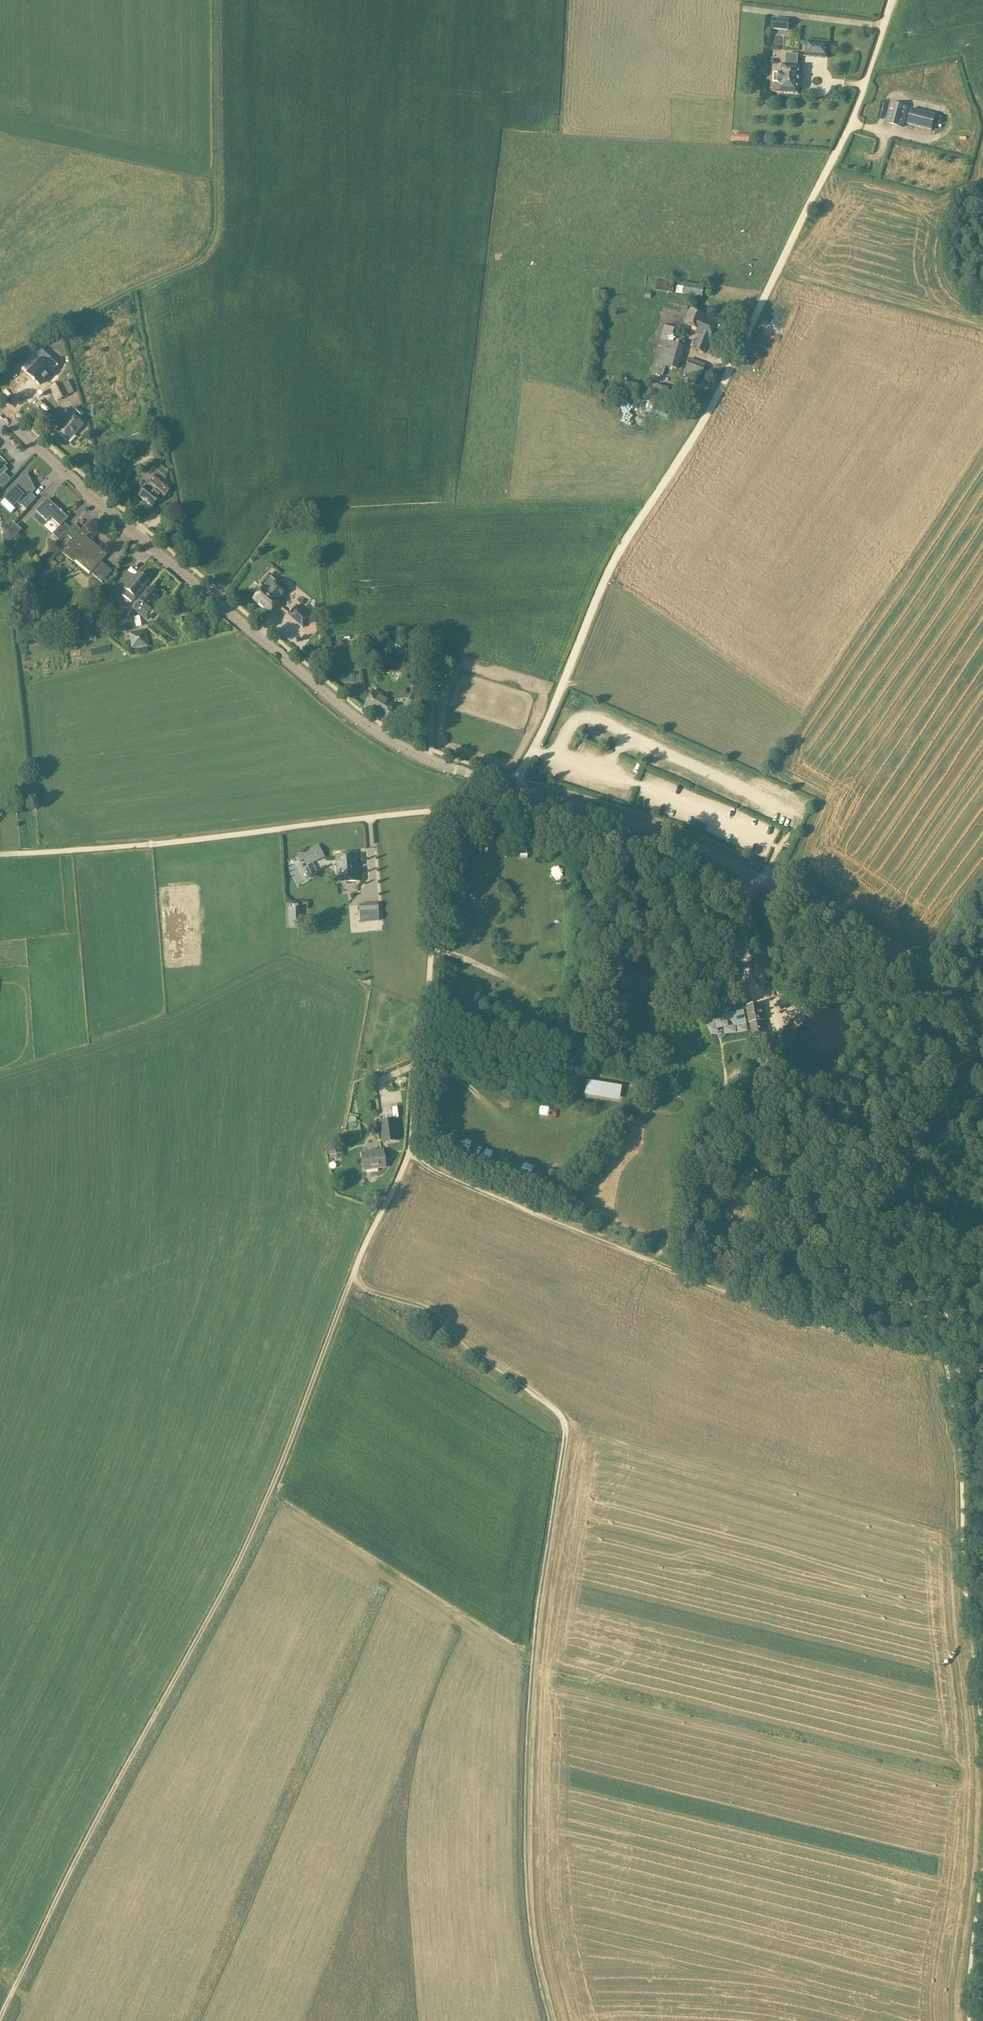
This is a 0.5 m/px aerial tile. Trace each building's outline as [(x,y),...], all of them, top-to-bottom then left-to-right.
[(771,30),(789,31),(790,20),(772,19),(771,30)] [(827,58),(828,44),(806,43),(805,57),(827,58)] [(779,74),(779,83),(781,84),(780,93),(798,94),(799,85),(800,76),(800,67),(797,66),(798,55),(787,54),(786,66),(782,65),(782,74),(779,74)] [(900,127),(905,108),(888,104),(883,123),(900,127)] [(937,115),(911,109),(907,125),(932,131),(937,115)] [(673,293),(675,283),(657,280),(655,290),(673,293)] [(704,286),(684,283),(683,287),(677,286),(676,294),(682,295),(682,296),(701,299),(704,286)] [(685,326),(697,330),(695,335),(698,336),(693,349),(704,354),(717,321),(691,311),(685,326)] [(671,342),(675,328),(665,325),(652,373),(663,376),(666,366),(678,370),(685,345),(671,342)] [(41,350),(23,369),(29,374),(28,375),(27,375),(33,381),(33,380),(39,386),(52,372),(52,371),(46,366),(51,361),(52,360),(41,350)] [(684,374),(699,380),(705,364),(690,358),(684,374)] [(620,379),(617,392),(635,395),(638,383),(627,381),(627,380),(620,379)] [(61,382),(50,387),(57,402),(68,396),(61,382)] [(667,396),(669,388),(651,385),(649,393),(667,396)] [(642,400),(639,411),(654,415),(656,404),(642,400)] [(83,426),(78,421),(85,413),(77,406),(62,422),(63,423),(56,430),(68,442),(83,426)] [(147,487),(139,497),(152,507),(157,501),(160,503),(168,494),(167,494),(173,487),(165,481),(166,479),(159,473),(156,471),(149,479),(152,481),(147,487)] [(34,490),(26,474),(8,493),(9,494),(4,499),(13,507),(17,503),(20,506),(21,505),(26,509),(36,499),(31,494),(34,490)] [(65,533),(70,528),(64,523),(68,518),(48,500),(37,512),(47,522),(50,518),(60,527),(53,534),(59,540),(65,533)] [(1,537),(8,544),(22,530),(15,523),(1,537)] [(74,524),(70,528),(65,533),(73,540),(62,553),(74,562),(75,561),(91,574),(106,555),(86,538),(90,533),(84,527),(81,530),(74,524)] [(28,526),(8,546),(14,552),(23,543),(28,547),(39,537),(28,526)] [(107,567),(97,578),(102,583),(112,571),(107,567)] [(125,589),(126,590),(122,594),(132,603),(149,582),(139,574),(135,579),(134,578),(125,589)] [(263,590),(253,601),(269,614),(274,607),(277,603),(281,606),(284,603),(281,599),(289,590),(276,579),(276,580),(273,578),(269,574),(259,587),(263,590)] [(153,588),(151,591),(149,589),(133,609),(148,620),(157,609),(152,605),(159,596),(156,594),(158,592),(153,588)] [(296,605),(288,615),(303,627),(311,618),(296,605)] [(129,633),(132,650),(149,647),(146,630),(129,633)] [(406,707),(407,707),(407,709),(408,710),(401,721),(411,727),(419,715),(415,713),(417,710),(420,711),(424,697),(410,693),(410,695),(406,694),(406,689),(397,691),(391,701),(374,691),(364,708),(385,720),(395,703),(396,701),(406,699),(408,700),(406,707)] [(300,862),(303,861),(306,866),(324,857),(318,845),(297,856),(300,862)] [(357,881),(355,853),(336,855),(338,883),(357,881)] [(560,895),(550,895),(550,904),(560,905),(560,895)] [(360,923),(380,922),(379,903),(359,904),(360,923)] [(301,926),(300,909),(288,909),(289,926),(301,926)] [(551,962),(550,970),(559,971),(559,962),(551,962)] [(789,989),(774,992),(775,997),(790,994),(789,989)] [(721,998),(715,999),(717,1012),(724,1011),(727,1010),(728,1014),(725,1014),(725,1015),(726,1015),(726,1016),(727,1018),(728,1018),(731,1020),(732,1021),(734,1022),(735,1024),(736,1025),(738,1025),(739,1025),(741,1024),(742,1024),(744,1024),(745,1024),(746,1024),(747,1025),(747,1023),(751,1022),(751,1023),(754,1035),(767,1033),(764,1020),(761,1004),(748,1006),(748,1008),(744,1008),(745,1011),(731,1013),(730,1010),(734,1009),(731,995),(721,997),(721,998)] [(621,1087),(587,1081),(584,1094),(619,1100),(621,1087)] [(397,1141),(395,1128),(394,1119),(380,1121),(383,1143),(397,1141)] [(328,1149),(330,1160),(338,1159),(336,1148),(328,1149)] [(383,1150),(362,1153),(364,1171),(386,1168),(383,1150)] [(743,1155),(746,1162),(756,1159),(753,1151),(743,1155)]
